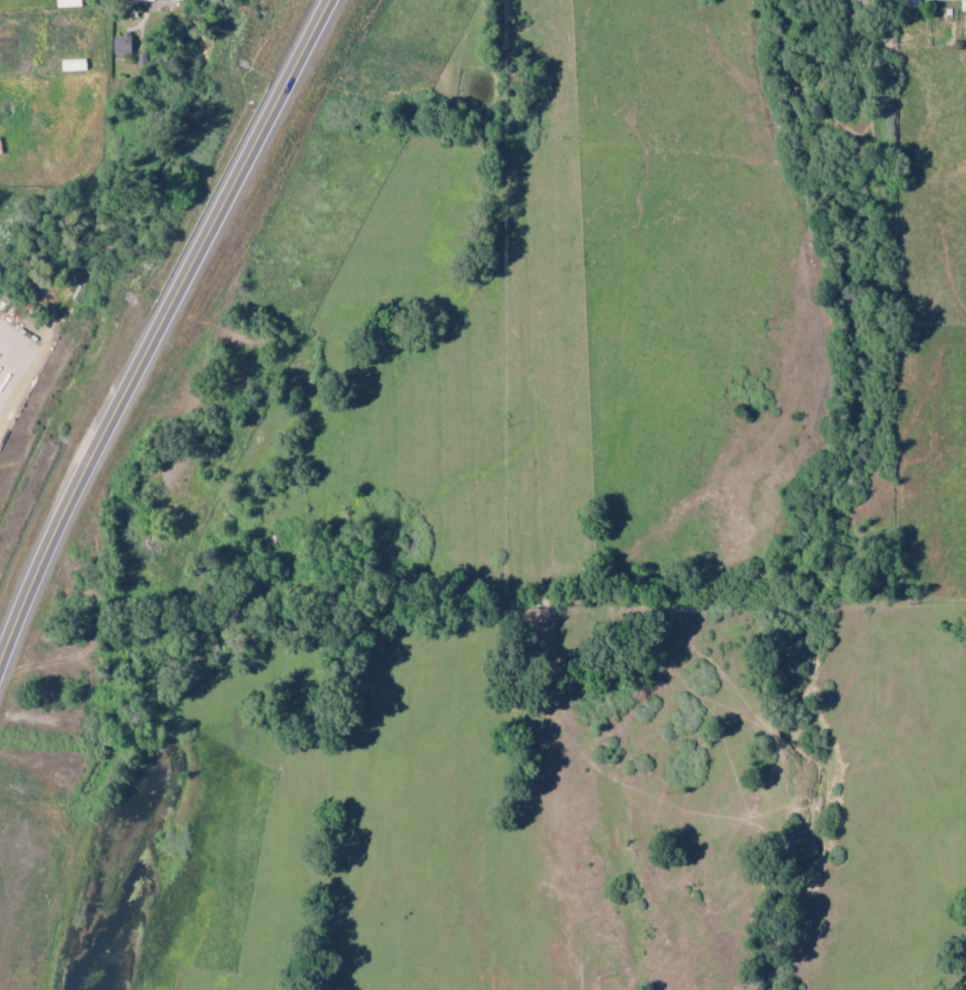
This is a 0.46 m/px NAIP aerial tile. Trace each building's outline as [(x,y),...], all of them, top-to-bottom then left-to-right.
[(959,11),(965,11),(965,0),(951,0),(960,0),(959,11)] [(114,35),(114,54),(131,54),(131,35),(114,35)]
